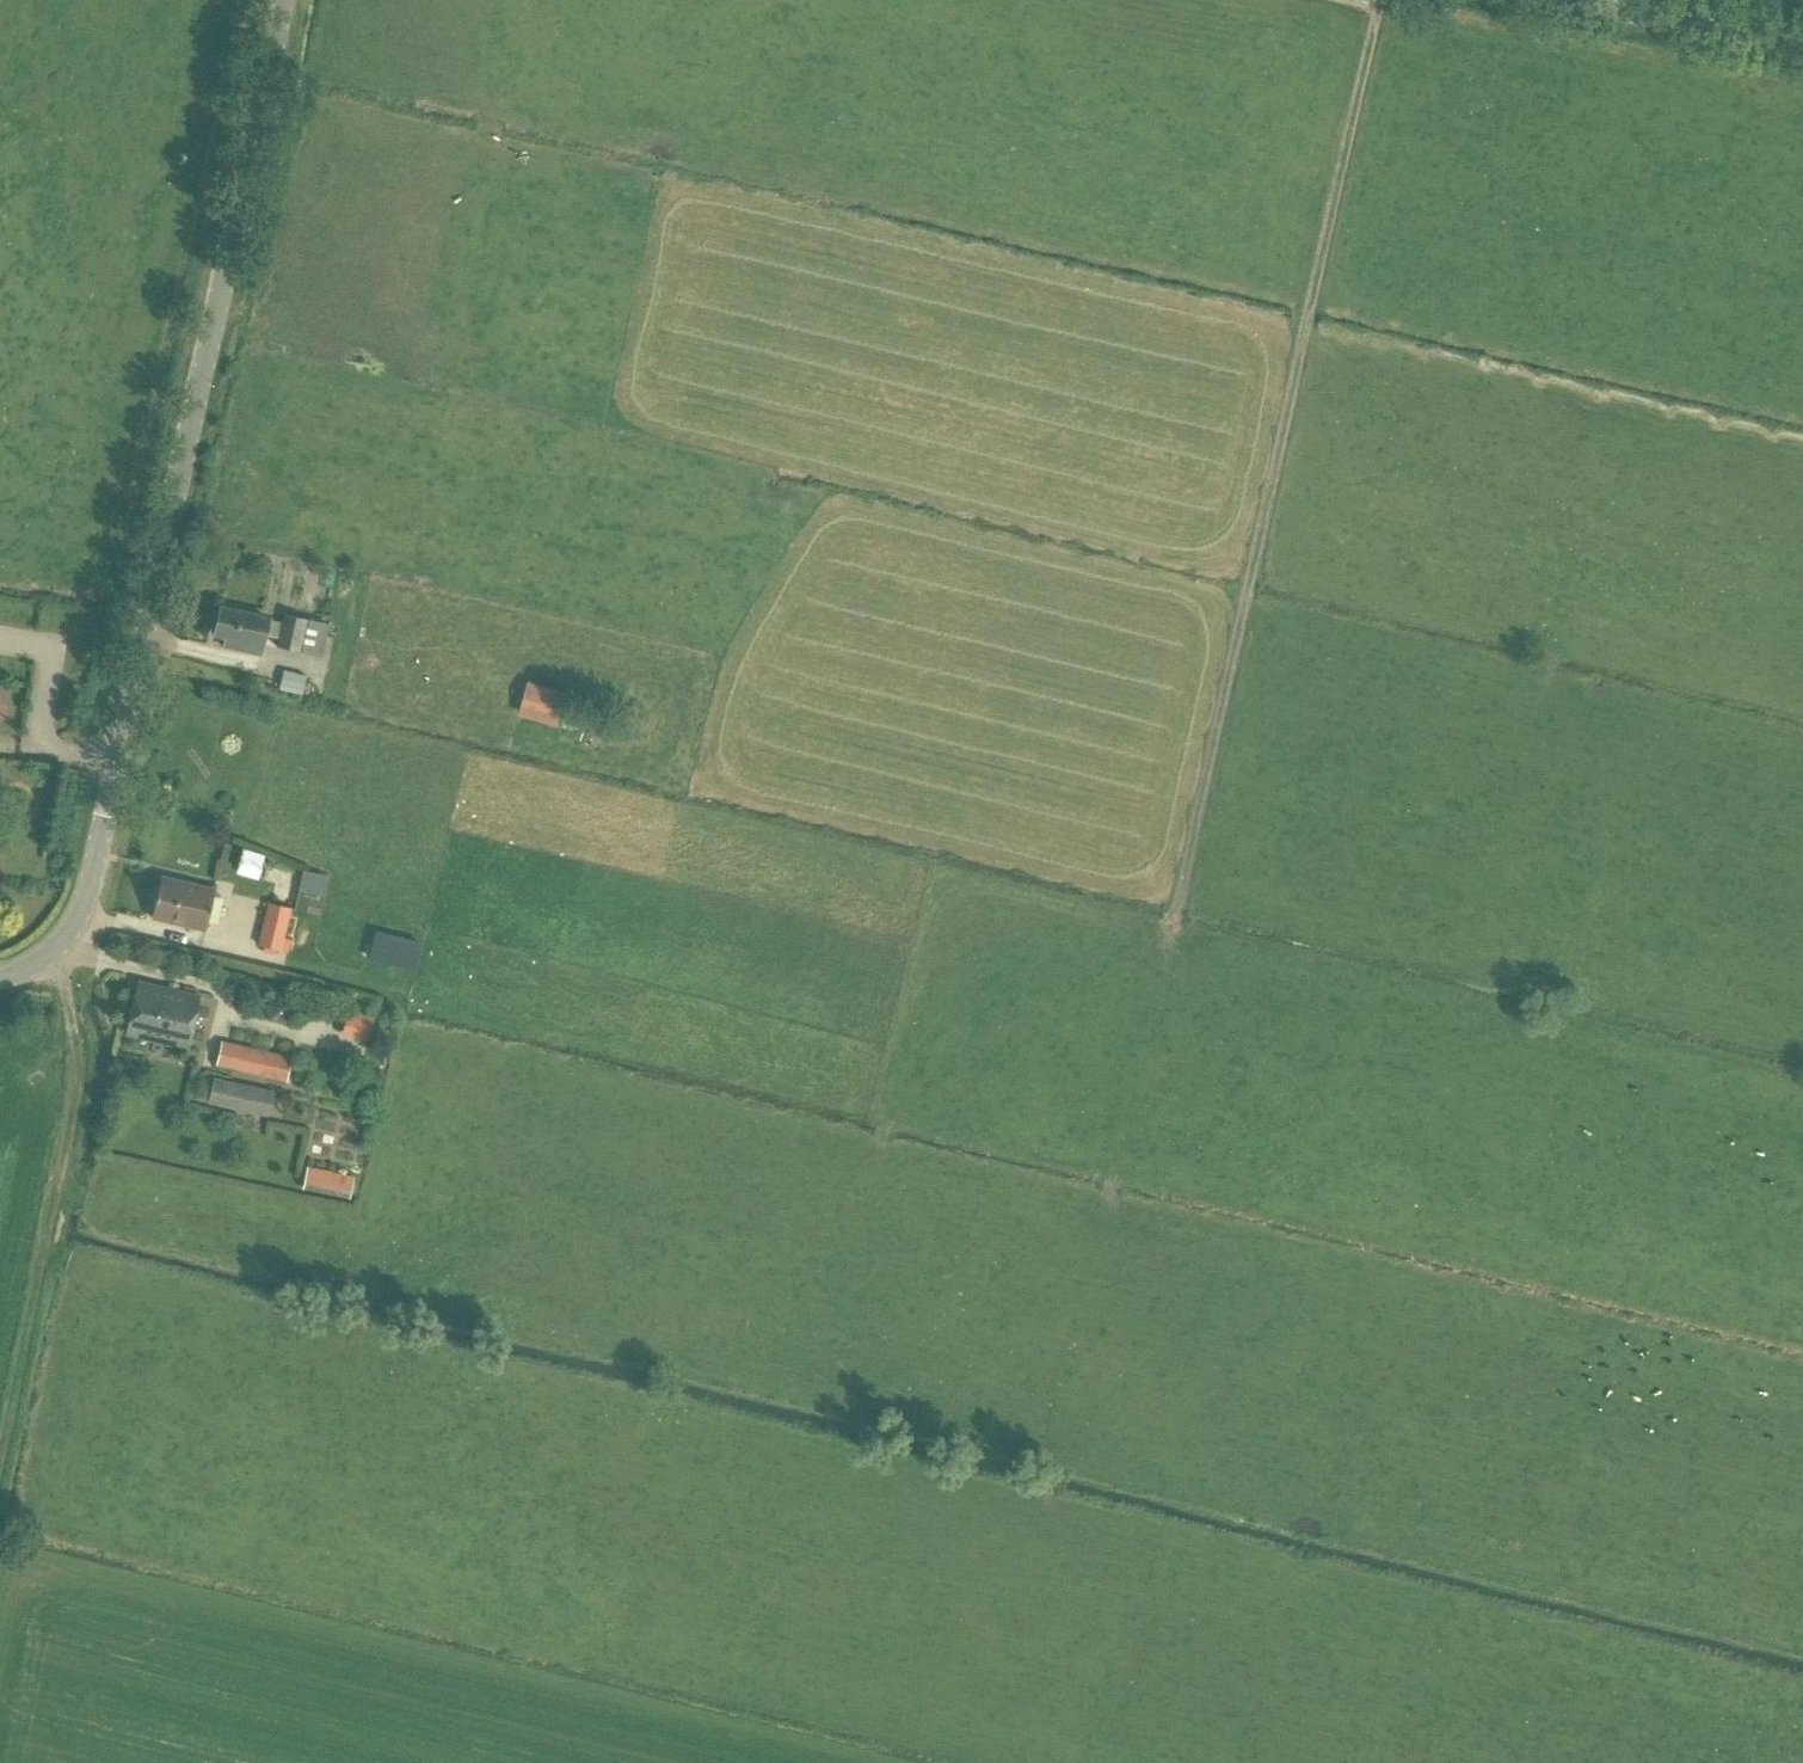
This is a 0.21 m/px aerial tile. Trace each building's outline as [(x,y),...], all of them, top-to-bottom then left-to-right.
[(221,608),(215,633),(227,636),(224,647),(259,654),(267,619),(221,608)] [(283,613),(276,645),(319,655),(327,623),(283,613)] [(8,704),(0,687),(0,716),(8,704)] [(555,719),(561,696),(533,689),(528,712),(555,719)] [(302,869),(298,890),(322,896),(327,875),(302,869)] [(161,877),(159,887),(152,916),(203,929),(213,889),(161,877)] [(274,953),(275,948),(288,951),(291,939),(282,937),(289,907),(268,902),(259,944),(264,945),(263,950),(274,953)] [(417,943),(384,935),(379,959),(412,966),(417,943)] [(138,982),(126,1033),(185,1047),(198,996),(138,982)] [(347,1011),(344,1034),(367,1039),(371,1018),(347,1011)] [(290,1058),(222,1042),(217,1062),(285,1080),(290,1058)] [(272,1092),(213,1080),(208,1102),(268,1114),(272,1092)] [(353,1178),(306,1167),(304,1188),(349,1197),(353,1178)]
